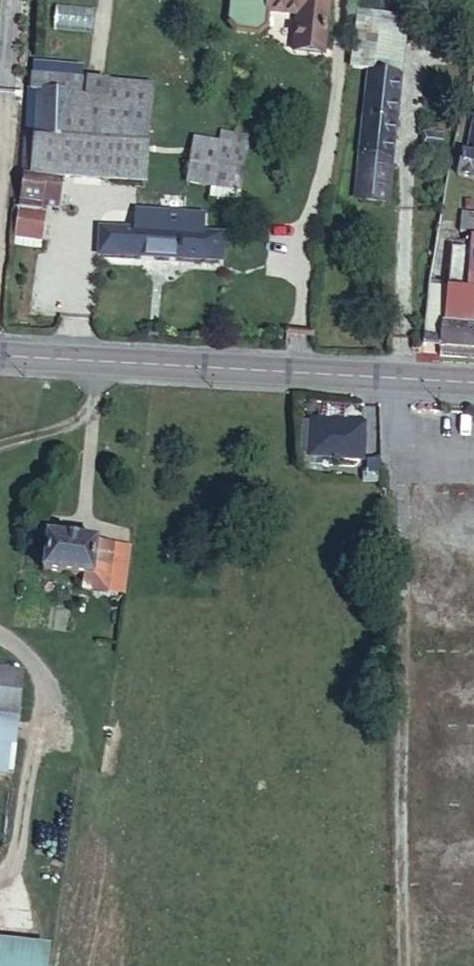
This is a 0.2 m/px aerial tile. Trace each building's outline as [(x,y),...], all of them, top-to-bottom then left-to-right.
[(232,33),(239,38),(246,42),(258,43),(266,36),(268,20),(270,0),(236,0),(232,33)] [(338,0),(270,0),(268,20),(303,27),(299,60),(329,64),(338,0)] [(407,74),(415,19),(369,12),(362,69),(376,70),(407,74)] [(388,209),(407,74),(376,70),(358,205),(388,209)] [(151,184),(157,98),(36,86),(29,174),(151,184)] [(250,209),(259,148),(232,144),(229,159),(200,155),(198,188),(222,191),(221,206),(250,209)] [(463,146),(456,179),(473,183),(473,148),(463,146)] [(62,208),(62,182),(26,180),(23,242),(49,244),(52,216),(48,213),(48,208),(62,208)] [(459,212),(457,236),(473,237),(473,246),(465,246),(462,251),(450,250),(445,291),(439,342),(437,361),(473,364),(473,213),(459,212)] [(212,242),(213,222),(142,216),(141,235),(212,242)] [(227,270),(229,243),(212,242),(141,235),(104,231),(103,258),(227,270)] [(439,342),(445,291),(428,289),(422,341),(439,342)] [(368,457),(370,418),(323,418),(323,455),(368,457)] [(126,565),(128,535),(44,526),(40,566),(79,569),(78,587),(89,587),(90,581),(110,582),(111,564),(126,565)] [(24,668),(0,666),(0,708),(20,709),(24,668)] [(20,709),(0,708),(0,765),(14,767),(20,709)] [(50,951),(0,945),(0,965),(48,965),(50,951)]
